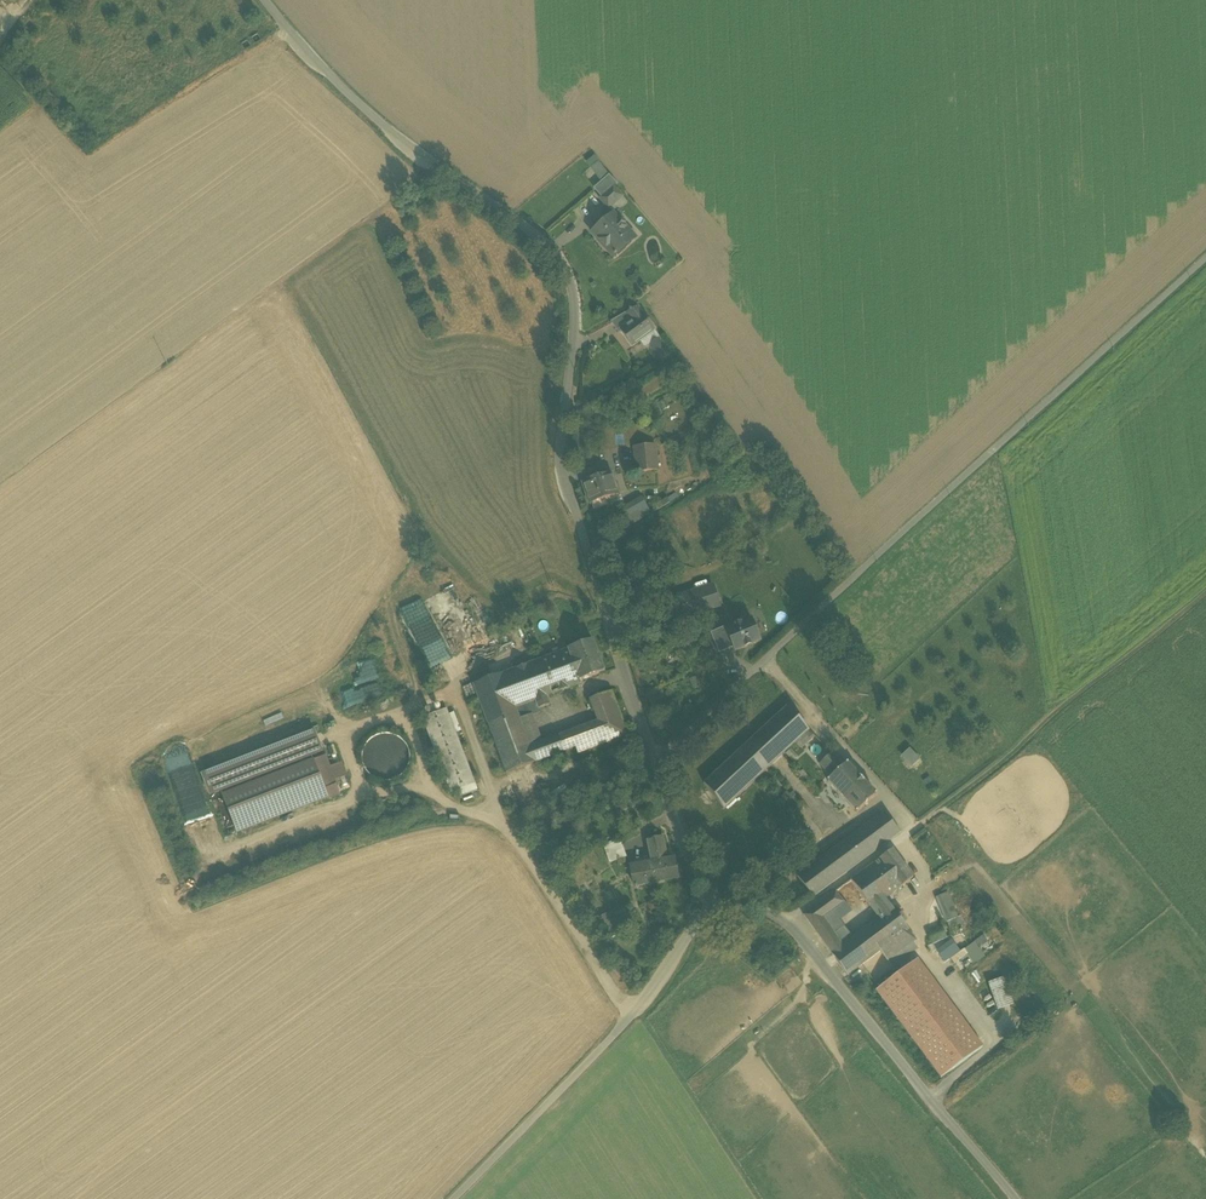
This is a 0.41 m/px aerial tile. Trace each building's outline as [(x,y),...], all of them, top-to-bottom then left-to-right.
[(83,14),(96,0),(68,0),(83,14)] [(612,186),(599,198),(608,209),(621,197),(612,186)] [(633,238),(613,215),(591,234),(611,257),(633,238)] [(638,306),(622,315),(626,323),(618,328),(632,346),(632,347),(654,329),(638,306)] [(657,339),(649,345),(660,361),(668,355),(657,339)] [(655,444),(634,446),(637,473),(658,470),(655,444)] [(611,473),(582,482),(590,504),(592,503),(594,510),(607,506),(605,499),(618,495),(611,473)] [(642,497),(625,507),(635,524),(652,514),(642,497)] [(666,570),(643,580),(647,590),(670,580),(666,570)] [(402,599),(417,587),(413,583),(398,594),(402,599)] [(713,586),(679,597),(683,609),(685,616),(719,605),(713,586)] [(751,618),(725,629),(733,648),(735,652),(761,641),(751,618)] [(725,627),(710,633),(719,654),(733,648),(725,629),(725,627)] [(556,639),(542,644),(546,656),(550,655),(548,651),(559,647),(556,639)] [(594,640),(568,650),(580,682),(605,672),(594,640)] [(568,650),(504,675),(517,708),(581,684),(580,682),(568,650)] [(613,694),(591,702),(598,721),(543,742),(533,718),(522,722),(517,708),(504,675),(474,686),(511,782),(630,737),(613,694)] [(347,710),(383,695),(378,682),(341,697),(347,710)] [(789,706),(706,782),(725,808),(797,741),(810,729),(789,706)] [(449,712),(427,720),(453,794),(476,786),(449,712)] [(810,729),(797,741),(803,747),(815,735),(810,729)] [(315,732),(206,775),(215,798),(324,755),(315,732)] [(365,752),(363,761),(365,769),(370,776),(378,781),(386,783),(395,781),(402,776),(407,768),(409,759),(407,751),(402,744),(394,739),(385,737),(377,739),(369,744),(365,752)] [(817,760),(827,752),(816,737),(806,745),(817,760)] [(911,747),(902,756),(913,767),(922,758),(911,747)] [(225,796),(238,831),(329,796),(315,761),(225,796)] [(848,763),(829,781),(858,811),(877,794),(848,763)] [(639,787),(627,789),(629,797),(634,796),(635,805),(642,804),(639,787)] [(886,812),(799,875),(815,896),(818,894),(891,840),(892,841),(895,839),(894,838),(901,833),(886,812)] [(648,839),(652,862),(631,866),(634,884),(647,882),(647,881),(655,880),(655,881),(679,877),(676,859),(668,860),(664,837),(648,839)] [(621,844),(605,850),(610,861),(625,855),(621,844)] [(892,851),(870,867),(873,870),(876,868),(894,892),(912,879),(892,851)] [(836,891),(803,915),(815,932),(828,923),(823,916),(844,902),(836,891)] [(950,891),(937,896),(948,922),(960,917),(950,891)] [(893,906),(830,952),(846,974),(881,949),(909,929),(893,906)] [(619,933),(608,912),(597,918),(608,939),(619,933)] [(909,929),(881,949),(894,967),(919,948),(914,940),(916,938),(909,929)] [(986,955),(980,946),(989,940),(985,935),(965,949),(975,963),(986,955)] [(954,938),(937,949),(945,961),(962,950),(954,938)] [(983,1046),(917,959),(875,990),(941,1078),(983,1046)] [(999,1010),(1016,1003),(1005,976),(988,982),(999,1010)]
